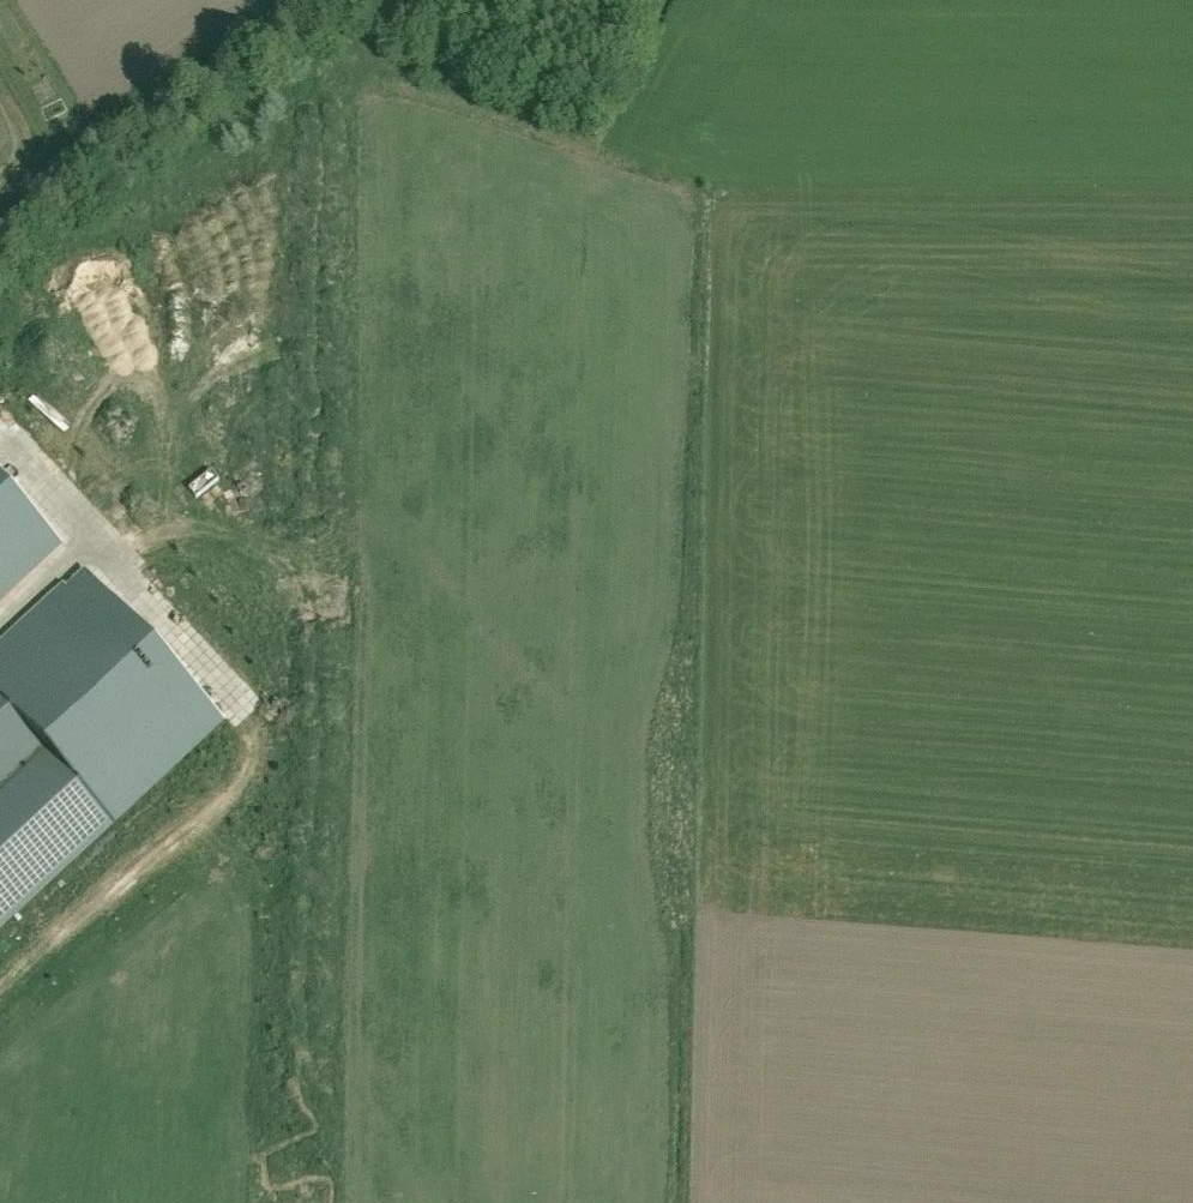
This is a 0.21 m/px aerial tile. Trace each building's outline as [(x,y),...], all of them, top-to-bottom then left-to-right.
[(60,546),(0,481),(0,601),(60,546)] [(223,722),(82,569),(0,644),(0,928),(223,722)]
